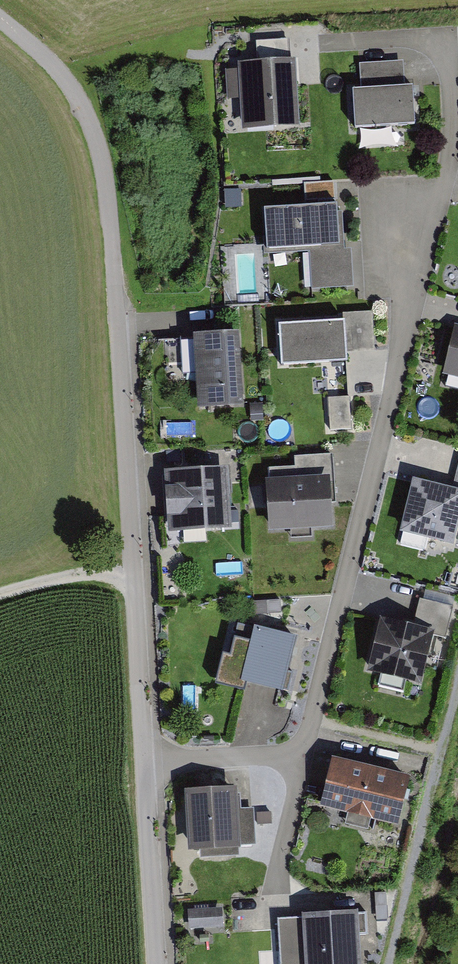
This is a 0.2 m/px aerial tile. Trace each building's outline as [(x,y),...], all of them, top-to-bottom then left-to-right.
[(247,69),(231,69),(231,98),(242,98),(242,115),(251,114),(251,129),(302,129),(302,58),(246,58),(247,69)] [(400,61),(359,64),(361,87),(355,88),(358,132),(419,128),(416,86),(402,87),(400,61)] [(355,208),(276,211),(277,246),(357,243),(355,208)] [(338,320),(280,321),(281,365),(344,363),(344,352),(368,351),(367,311),(338,312),(338,320)] [(450,333),(440,378),(457,382),(457,334),(450,333)] [(193,338),(198,412),(244,410),(239,336),(193,338)] [(330,429),(354,429),(354,397),(330,396),(330,429)] [(414,479),(403,533),(454,545),(457,528),(457,456),(455,456),(448,487),(414,479)] [(233,467),(172,471),(176,531),(237,527),(233,467)] [(327,477),(268,480),(270,531),(329,528),(327,477)] [(421,625),(390,617),(378,667),(438,681),(456,606),(427,599),(421,625)] [(308,641),(261,628),(248,676),(295,689),(308,641)] [(419,775),(344,757),(332,806),(407,823),(419,775)] [(247,789),(196,791),(199,850),(250,848),(247,789)] [(187,911),(189,931),(224,928),(222,908),(187,911)] [(286,914),(289,963),(371,963),(368,910),(286,914)]
